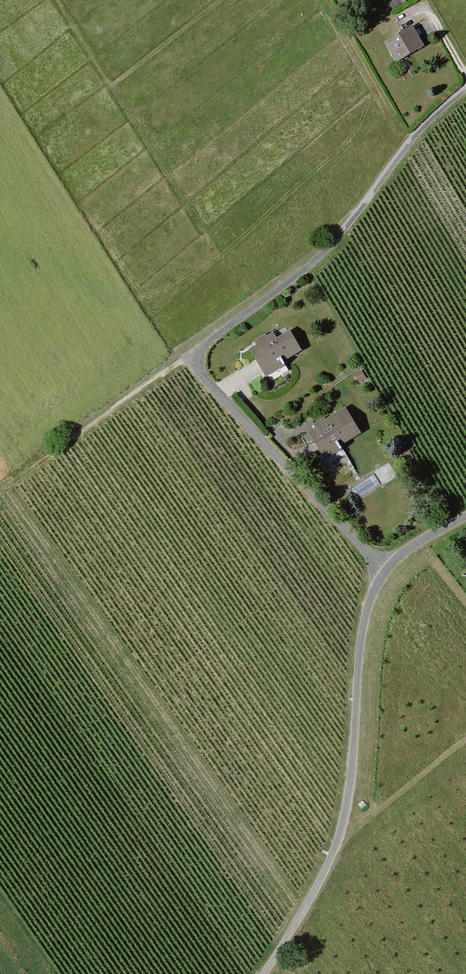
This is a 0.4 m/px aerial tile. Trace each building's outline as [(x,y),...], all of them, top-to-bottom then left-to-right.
[(411,27),(387,43),(400,63),(424,48),(411,27)] [(284,328),(247,347),(263,377),(281,367),(279,364),(298,354),(284,328)] [(346,409),(306,430),(324,462),(341,453),(338,448),(360,436),(346,409)]
